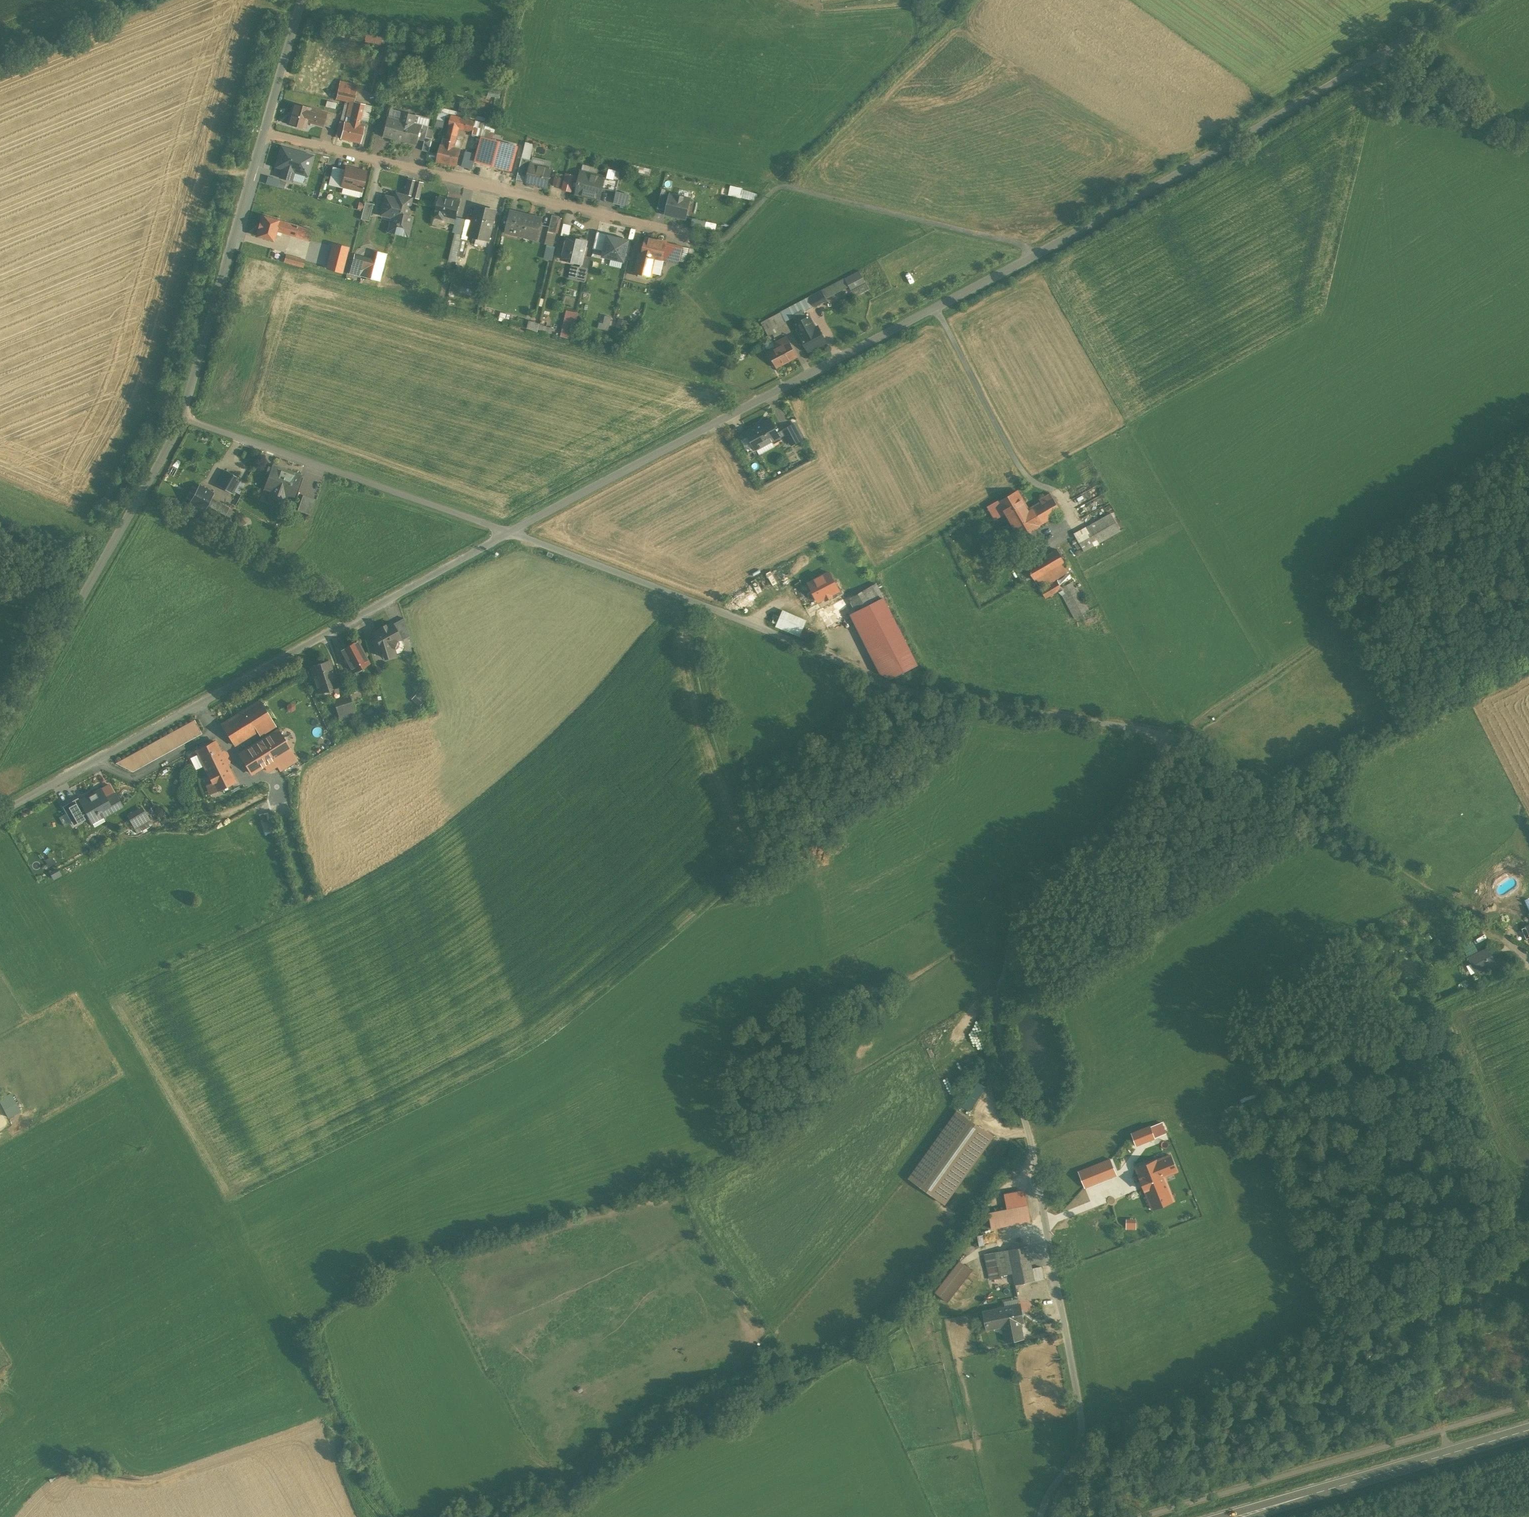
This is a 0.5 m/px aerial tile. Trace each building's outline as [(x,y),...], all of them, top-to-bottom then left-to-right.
[(309,108),(294,104),(288,123),(304,128),(306,121),(322,125),(326,112),(309,108)] [(353,124),(344,122),(340,138),(360,143),(363,127),(366,127),(367,121),(360,120),(362,111),(354,109),(353,124)] [(402,121),(386,117),(382,135),(396,138),(396,137),(418,142),(418,139),(424,141),(425,137),(419,136),(422,126),(413,124),(415,114),(404,112),(402,121)] [(443,137),(436,161),(456,166),(461,148),(455,147),(458,136),(447,133),(446,138),(443,137)] [(478,161),(516,169),(522,143),(484,134),(478,161)] [(298,152),(281,147),(276,166),(293,171),(295,162),(309,165),(311,156),(298,152)] [(552,168),(530,163),(526,181),(547,186),(552,168)] [(598,168),(583,164),(581,171),(576,193),(586,195),(585,196),(592,197),(600,199),(605,177),(597,175),(598,168)] [(366,171),(346,167),(341,186),(361,190),(362,188),(363,188),(363,187),(362,186),(366,171)] [(555,183),(563,186),(565,178),(557,175),(555,183)] [(307,192),(309,186),(296,182),(294,188),(307,192)] [(731,194),(762,199),(763,190),(732,185),(731,194)] [(630,195),(617,192),(614,203),(627,206),(630,195)] [(657,208),(667,210),(670,195),(661,192),(657,208)] [(402,194),(401,199),(385,195),(380,214),(397,218),(395,225),(397,225),(395,233),(408,236),(412,217),(407,216),(412,197),(402,194)] [(690,198),(670,194),(670,195),(667,210),(666,214),(686,218),(690,198)] [(460,201),(440,196),(439,197),(437,196),(435,217),(443,219),(444,215),(456,218),(460,201)] [(359,208),(364,209),(362,217),(371,219),(375,203),(361,199),(359,208)] [(496,210),(479,206),(475,222),(473,221),(469,235),(476,237),(477,234),(489,237),(496,210)] [(526,215),(510,211),(506,228),(519,231),(518,234),(537,239),(541,223),(525,219),(526,215)] [(550,229),(561,232),(566,216),(555,213),(550,229)] [(298,225),(262,215),(256,235),(274,240),(276,231),(295,236),(298,225)] [(696,216),(694,224),(717,230),(720,222),(696,216)] [(586,241),(567,236),(562,259),(581,263),(586,241)] [(628,240),(608,236),(603,256),(623,260),(628,240)] [(666,242),(646,237),(642,254),(639,253),(634,271),(651,275),(655,258),(662,260),(666,242)] [(555,258),(558,245),(550,243),(546,256),(555,258)] [(352,272),(383,280),(390,252),(376,248),(373,257),(357,253),(352,272)] [(289,261),(306,266),(307,261),(290,256),(289,261)] [(859,271),(845,278),(851,289),(861,283),(865,281),(859,271)] [(466,285),(480,288),(482,278),(467,275),(466,285)] [(842,279),(821,290),(825,298),(846,286),(842,279)] [(825,298),(821,290),(781,312),(786,321),(793,317),(803,312),(826,299),(825,298)] [(564,336),(577,337),(579,310),(567,309),(564,336)] [(786,321),(781,312),(775,315),(780,326),(787,323),(786,321)] [(815,328),(809,316),(806,318),(803,312),(793,317),(796,323),(795,324),(801,335),(800,336),(808,350),(826,341),(818,326),(815,328)] [(780,326),(775,315),(769,318),(775,329),(780,326)] [(529,327),(540,330),(543,321),(531,318),(529,327)] [(619,318),(619,327),(628,327),(629,318),(619,318)] [(775,329),(769,318),(762,322),(768,335),(776,331),(775,329)] [(554,333),(556,326),(543,322),(541,329),(554,333)] [(787,336),(774,343),(776,347),(768,351),(776,367),(797,356),(787,336)] [(761,423),(746,431),(756,450),(766,445),(780,437),(770,418),(761,422),(761,423)] [(791,424),(783,429),(792,445),(800,440),(791,424)] [(301,475),(271,466),(264,488),(271,490),(269,496),(283,500),(284,495),(293,498),(301,475)] [(239,478),(225,470),(217,485),(231,493),(239,478)] [(213,492),(199,484),(188,504),(203,512),(210,498),(213,492)] [(1018,491),(999,501),(999,500),(988,506),(995,519),(1006,513),(1014,527),(1033,516),(1028,508),(1018,491)] [(314,512),(317,496),(304,493),(301,509),(314,512)] [(1014,527),(1019,536),(1062,512),(1050,493),(1039,499),(1041,501),(1028,508),(1033,516),(1014,527)] [(210,498),(203,512),(221,522),(228,509),(228,508),(210,498)] [(228,509),(221,522),(229,526),(236,513),(228,509)] [(1120,530),(1111,513),(1101,519),(1103,523),(1110,535),(1120,530)] [(1076,538),(1103,523),(1101,519),(1074,534),(1076,538)] [(1084,550),(1110,535),(1103,523),(1076,538),(1084,550)] [(1027,566),(1034,577),(1040,588),(1070,571),(1057,549),(1027,566)] [(806,610),(832,594),(821,575),(795,590),(806,610)] [(1071,582),(1062,588),(1064,592),(1077,616),(1087,611),(1074,588),(1071,582)] [(1041,591),(1045,597),(1057,590),(1053,583),(1041,591)] [(847,604),(852,614),(853,617),(858,614),(892,678),(917,665),(875,584),(849,598),(851,602),(847,604)] [(1074,588),(1087,611),(1089,610),(1077,586),(1074,588)] [(1074,618),(1077,616),(1064,592),(1061,594),(1065,601),(1074,618)] [(806,621),(782,611),(776,625),(800,635),(806,621)] [(392,624),(400,638),(399,639),(400,640),(409,636),(403,618),(392,624)] [(391,622),(385,625),(385,624),(380,627),(380,628),(373,632),(375,635),(374,636),(373,637),(372,639),(376,650),(381,648),(384,657),(395,654),(393,647),(395,640),(399,639),(400,638),(392,624),(391,622)] [(357,641),(341,649),(351,668),(352,667),(353,670),(361,666),(359,663),(367,659),(357,641)] [(329,660),(310,666),(315,683),(315,685),(317,691),(318,692),(337,686),(329,660)] [(337,696),(341,716),(358,713),(354,692),(337,696)] [(221,724),(234,745),(257,731),(260,736),(276,726),(260,700),(221,724)] [(115,763),(132,771),(201,733),(194,719),(115,763)] [(278,730),(240,754),(251,772),(290,748),(278,730)] [(192,752),(198,763),(220,752),(215,741),(192,752)] [(235,780),(220,752),(198,763),(201,771),(205,769),(216,790),(235,780)] [(102,789),(80,800),(92,823),(122,807),(114,792),(106,797),(102,789)] [(130,812),(138,831),(155,823),(147,804),(130,812)] [(1487,947),(1468,957),(1476,973),(1495,962),(1487,947)] [(992,1136),(957,1110),(909,1177),(944,1203),(992,1136)] [(1150,1126),(1132,1134),(1136,1144),(1154,1137),(1150,1126)] [(1136,1167),(1139,1174),(1146,1171),(1150,1181),(1164,1176),(1177,1171),(1171,1155),(1157,1160),(1157,1159),(1136,1167)] [(1110,1159),(1078,1172),(1084,1187),(1116,1174),(1110,1159)] [(1146,1171),(1139,1174),(1152,1209),(1173,1200),(1164,1176),(1150,1181),(1146,1171)] [(1006,1209),(988,1212),(991,1228),(1030,1221),(1024,1190),(1004,1194),(1006,1209)] [(1130,1227),(1140,1227),(1140,1217),(1130,1217),(1130,1227)] [(1028,1245),(996,1251),(1001,1275),(1013,1273),(1015,1284),(1035,1281),(1028,1245)] [(1001,1275),(996,1251),(984,1254),(989,1277),(1001,1275)] [(962,1267),(956,1262),(942,1280),(949,1285),(962,1267)] [(1020,1304),(984,1311),(987,1329),(1002,1326),(1005,1341),(1023,1338),(1020,1322),(1023,1322),(1020,1304)]
